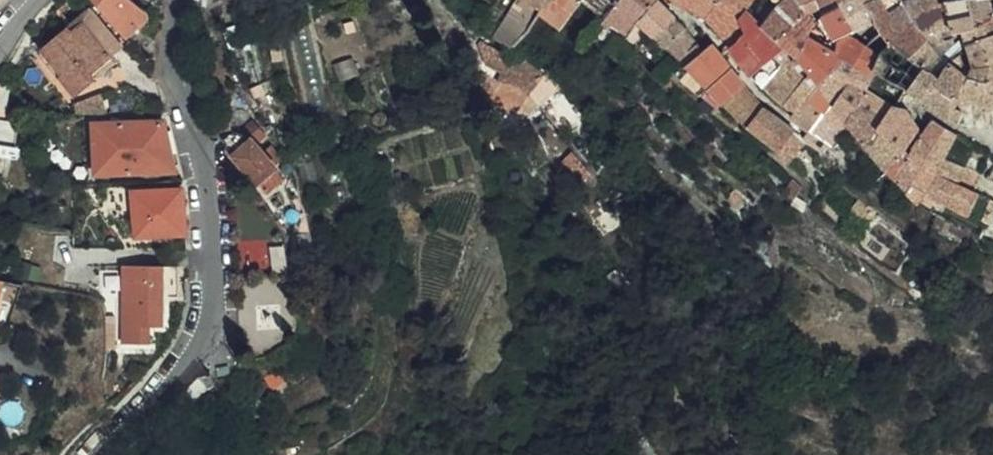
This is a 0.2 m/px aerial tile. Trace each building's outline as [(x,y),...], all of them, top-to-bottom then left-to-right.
[(105,7),(131,38),(144,27),(141,0),(98,0),(105,7)] [(529,0),(527,0),(514,1),(489,37),(520,55),(528,42),(548,18),(550,13),(529,0)] [(552,14),(554,11),(572,24),(588,1),(589,0),(529,0),(550,13),(552,14)] [(626,0),(589,0),(588,1),(611,17),(622,5),(626,0)] [(622,5),(644,20),(646,22),(663,0),(626,0),(622,5)] [(663,37),(679,18),(663,0),(646,22),(663,37)] [(758,0),(688,0),(700,7),(707,12),(714,18),(720,24),(731,39),(750,9),(758,0)] [(821,0),(780,0),(782,6),(767,26),(785,46),(815,13),(819,11),(825,9),(821,0)] [(825,9),(827,12),(847,2),(852,0),(821,0),(825,9)] [(866,26),(876,20),(868,4),(867,0),(852,0),(847,2),(861,29),(866,26)] [(866,26),(891,55),(902,41),(911,29),(922,18),(927,12),(920,0),(875,0),(868,4),(876,20),(866,26)] [(927,12),(922,18),(928,30),(953,21),(950,0),(920,0),(927,12)] [(953,21),(955,31),(963,28),(974,25),(972,0),(950,0),(953,21)] [(992,20),(991,11),(991,5),(991,0),(972,0),(974,25),(992,20)] [(827,12),(841,41),(861,29),(847,2),(827,12)] [(611,17),(608,20),(617,28),(621,24),(633,33),(644,20),(622,5),(611,17)] [(77,87),(131,38),(105,7),(90,20),(83,13),(73,21),(69,17),(44,40),(63,64),(60,68),(77,87)] [(770,54),(779,63),(785,57),(780,52),(785,46),(767,26),(750,9),(731,39),(729,41),(735,52),(741,61),(751,73),(770,54)] [(966,43),(985,36),(992,33),(992,10),(991,11),(992,20),(974,25),(963,28),(964,33),(966,43)] [(552,14),(550,13),(548,18),(566,31),(572,24),(554,11),(552,14)] [(815,13),(785,46),(790,51),(804,67),(815,40),(818,30),(822,26),(815,13)] [(672,46),(688,28),(679,18),(663,37),(672,46)] [(902,41),(917,59),(937,44),(928,30),(922,18),(911,29),(902,41)] [(937,44),(956,36),(955,31),(953,21),(928,30),(937,44)] [(891,55),(866,26),(861,29),(841,41),(843,46),(853,38),(884,67),(891,55)] [(688,28),(672,46),(691,63),(706,47),(688,28)] [(985,36),(988,63),(992,63),(992,33),(985,36)] [(937,44),(917,59),(927,71),(957,45),(956,36),(937,44)] [(988,63),(985,36),(966,43),(972,65),(988,63)] [(681,74),(703,93),(711,84),(731,61),(714,37),(706,47),(691,63),(681,74)] [(841,53),(845,56),(878,79),(881,72),(884,67),(853,38),(843,46),(844,49),(841,53)] [(815,40),(804,67),(812,75),(818,82),(830,96),(848,74),(836,68),(845,56),(841,53),(829,50),(815,40)] [(915,89),(930,74),(927,71),(917,59),(902,41),(891,55),(913,83),(911,86),(915,89)] [(545,68),(520,55),(516,61),(488,46),(485,51),(492,72),(508,80),(506,81),(514,82),(519,86),(526,90),(532,96),(545,68)] [(812,75),(804,67),(790,51),(785,57),(779,63),(760,82),(773,96),(771,99),(779,109),(782,106),(812,75)] [(770,54),(751,73),(760,82),(779,63),(770,54)] [(884,67),(909,89),(911,86),(913,83),(891,55),(884,67)] [(960,55),(959,56),(949,62),(962,69),(965,66),(960,55)] [(832,98),(852,120),(865,100),(874,87),(897,107),(901,102),(878,79),(845,56),(836,68),(848,74),(830,96),(832,98)] [(711,84),(725,101),(745,79),(731,61),(711,84)] [(939,84),(945,89),(957,99),(968,73),(962,69),(949,62),(945,67),(939,84)] [(972,65),(968,73),(992,77),(992,63),(988,63),(972,65)] [(957,99),(968,102),(992,107),(992,77),(968,73),(957,99)] [(922,96),(935,80),(930,74),(915,89),(922,96)] [(789,111),(818,82),(812,75),(782,106),(789,111)] [(541,105),(537,101),(532,96),(526,90),(519,86),(514,82),(506,81),(485,79),(491,103),(528,122),(541,105)] [(736,114),(753,91),(745,79),(725,101),(736,114)] [(932,108),(945,89),(939,84),(935,80),(922,96),(919,99),(932,108)] [(832,98),(830,96),(818,82),(789,111),(788,114),(805,127),(832,98)] [(74,101),(76,111),(106,108),(102,87),(74,101)] [(901,110),(897,107),(874,87),(865,100),(891,125),(901,110)] [(932,108),(948,119),(953,108),(957,99),(945,89),(932,108)] [(741,119),(757,97),(753,91),(736,114),(741,119)] [(747,124),(762,103),(757,97),(741,119),(747,124)] [(829,153),(852,120),(832,98),(805,127),(800,136),(806,139),(829,153)] [(891,125),(865,100),(852,120),(875,150),(890,135),(896,128),(891,125)] [(763,105),(762,103),(747,124),(747,126),(781,150),(793,132),(795,130),(763,105)] [(953,108),(948,119),(955,123),(960,111),(953,108)] [(896,128),(890,135),(907,150),(913,142),(920,148),(927,134),(920,130),(907,113),(901,110),(891,125),(896,128)] [(13,119),(0,118),(0,148),(11,149),(13,119)] [(163,118),(92,126),(97,174),(173,167),(163,118)] [(942,166),(946,158),(949,153),(957,134),(934,121),(930,129),(927,134),(920,148),(918,152),(942,166)] [(251,127),(242,135),(255,150),(264,142),(251,127)] [(255,150),(242,135),(237,130),(224,142),(230,165),(248,187),(249,185),(270,167),(263,159),(255,150)] [(792,160),(806,139),(800,136),(793,132),(781,150),(780,153),(792,160)] [(894,172),(909,153),(907,150),(890,135),(875,150),(894,172)] [(912,164),(934,181),(937,175),(942,166),(918,152),(915,158),(912,164)] [(270,153),(263,159),(270,167),(249,185),(252,189),(262,201),(282,185),(274,176),(277,174),(273,170),(280,164),(270,153)] [(909,153),(894,172),(920,202),(921,203),(927,192),(934,181),(912,164),(915,158),(909,153)] [(946,158),(942,166),(937,175),(958,184),(960,178),(965,166),(946,158)] [(969,181),(973,171),(965,166),(960,178),(968,181),(969,181)] [(978,173),(973,171),(969,181),(974,183),(978,173)] [(958,184),(937,175),(934,181),(927,192),(972,213),(981,194),(975,191),(965,187),(958,184)] [(793,190),(804,196),(812,183),(802,176),(793,190)] [(965,187),(968,181),(960,178),(958,184),(965,187)] [(136,234),(183,230),(179,182),(132,185),(136,234)] [(252,189),(249,185),(248,187),(243,191),(245,194),(252,189)] [(879,222),(887,209),(872,195),(863,208),(879,222)] [(956,233),(960,223),(946,216),(941,226),(956,233)] [(968,239),(973,230),(960,223),(956,233),(968,239)] [(176,263),(119,265),(123,344),(148,344),(147,326),(162,325),(161,296),(177,295),(176,263)] [(276,369),(259,382),(269,394),(285,380),(276,369)]
